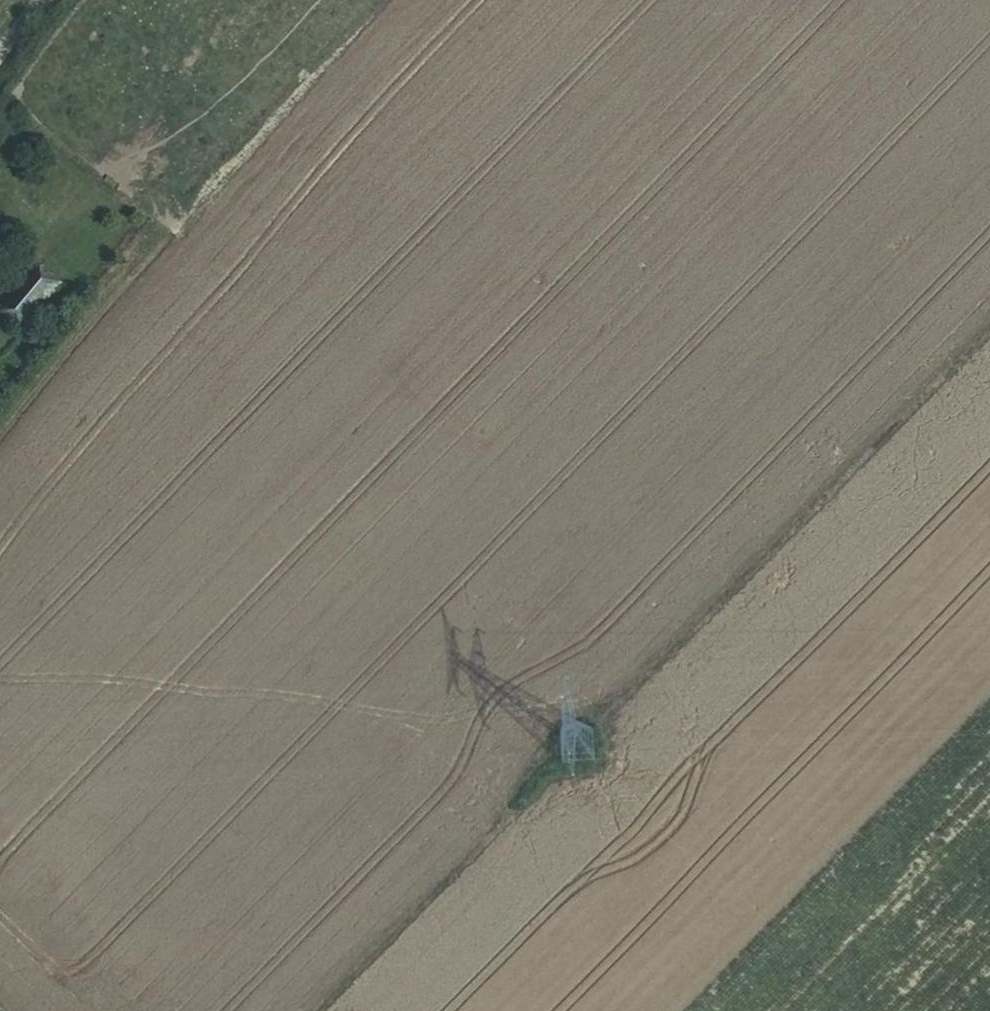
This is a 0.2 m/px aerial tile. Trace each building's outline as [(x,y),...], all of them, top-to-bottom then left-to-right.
[(21,324),(69,268),(47,249),(0,303),(0,306),(21,324)]
